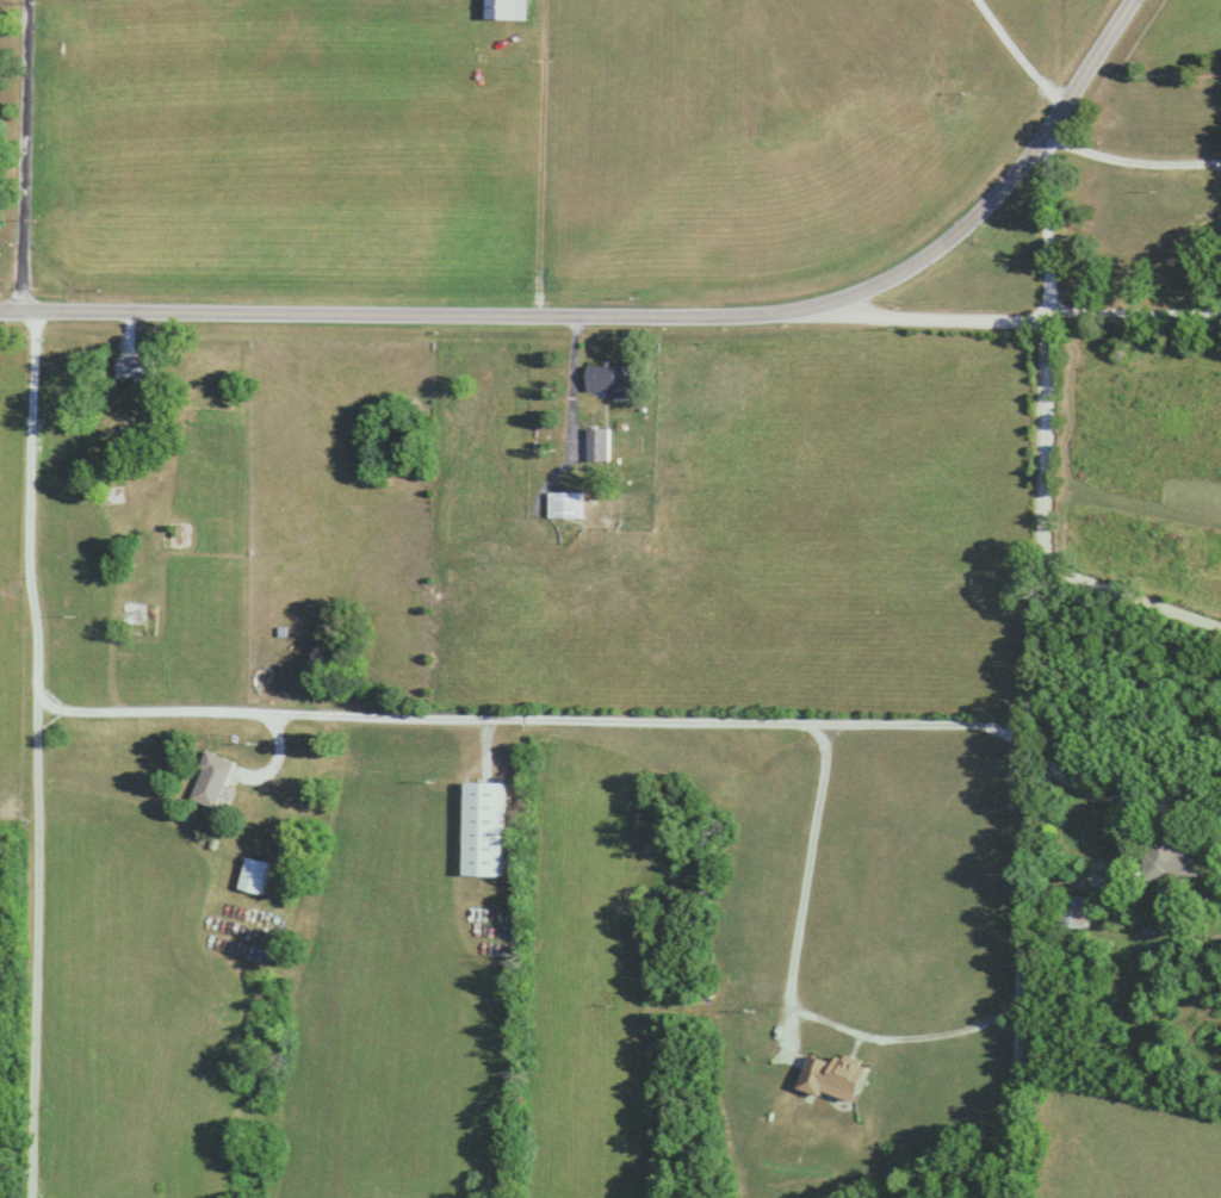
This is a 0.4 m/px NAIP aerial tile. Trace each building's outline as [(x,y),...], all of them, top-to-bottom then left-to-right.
[(137,383),(157,383),(157,356),(119,356),(119,377),(137,377),(137,383)] [(609,397),(631,397),(631,365),(588,365),(588,390),(609,390),(609,397)] [(590,461),(611,461),(611,429),(590,429),(590,461)] [(587,517),(587,492),(553,492),(553,517),(587,517)] [(193,799),(222,809),(239,761),(210,752),(193,799)] [(505,876),(506,783),(466,783),(466,876),(505,876)] [(1141,880),(1196,879),(1196,851),(1141,852),(1141,880)] [(273,862),(250,858),(244,889),(268,893),(273,862)] [(1084,897),(1059,897),(1059,930),(1084,930),(1084,897)] [(853,1107),(866,1064),(834,1054),(831,1065),(807,1057),(796,1089),(853,1107)]
